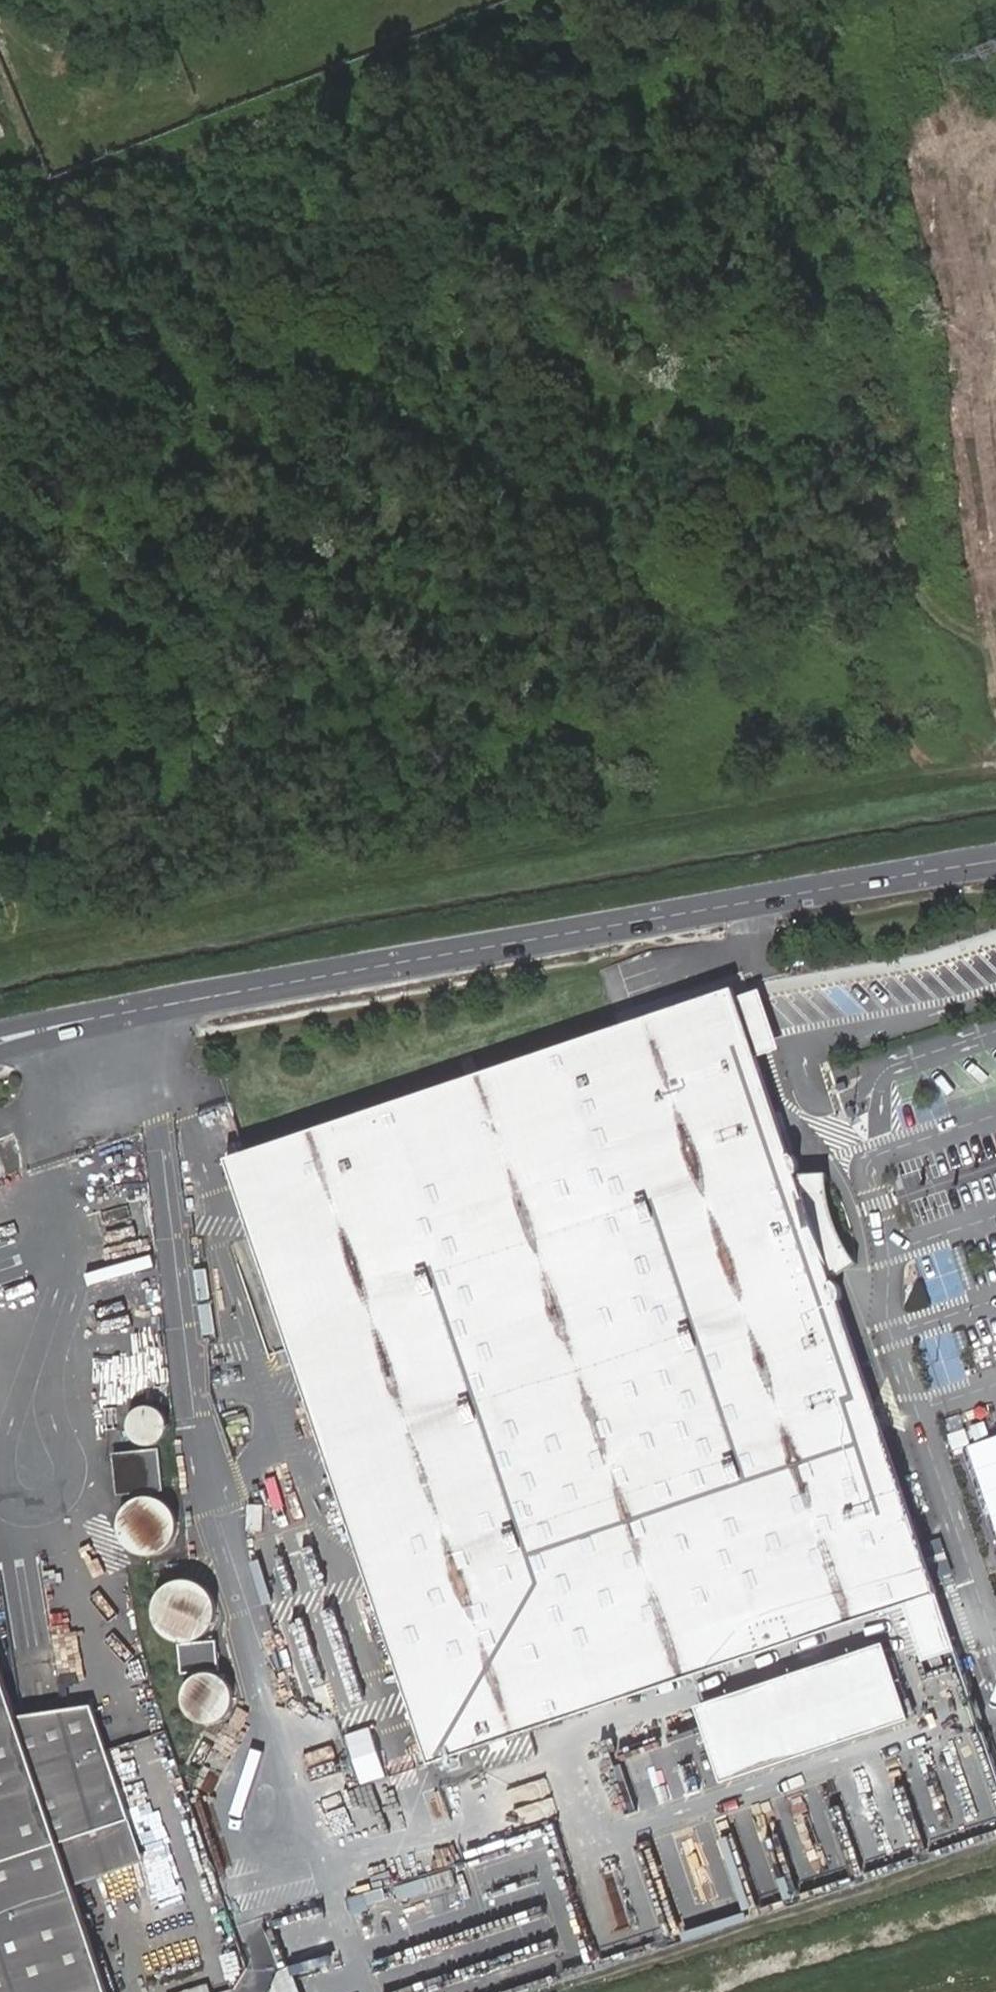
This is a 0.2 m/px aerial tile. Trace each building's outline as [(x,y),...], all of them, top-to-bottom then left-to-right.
[(419,1554),(372,1570),(434,1761),(607,1703),(592,1655),(868,1564),(883,1611),(907,1603),(940,1593),(836,1277),(844,1271),(855,1262),(851,1256),(843,1243),(839,1233),(835,1226),(832,1218),(830,1209),(826,1194),(825,1173),(812,1174),(802,1174),(739,985),(281,1137),(419,1554)] [(244,1149),(234,1153),(372,1570),(419,1554),(281,1137),(244,1149)] [(130,1429),(133,1436),(135,1438),(136,1439),(138,1441),(142,1442),(145,1444),(148,1444),(152,1444),(156,1442),(159,1441),(161,1439),(164,1437),(166,1435),(167,1431),(168,1428),(169,1421),(167,1418),(166,1416),(164,1412),(162,1410),(159,1408),(156,1406),(153,1406),(150,1405),(146,1405),(142,1406),(139,1408),(137,1409),(135,1410),(134,1413),(132,1414),(131,1416),(131,1418),(130,1421),(130,1424),(130,1426),(130,1429)] [(159,1447),(113,1452),(118,1494),(163,1489),(159,1447)] [(171,1505),(164,1500),(161,1498),(151,1495),(147,1495),(141,1496),(135,1498),(130,1501),(127,1503),(124,1508),(122,1511),(119,1520),(119,1526),(119,1529),(121,1536),(123,1539),(128,1546),(137,1552),(143,1554),(147,1554),(151,1554),(158,1553),(165,1549),(171,1544),(173,1540),(174,1537),(178,1527),(178,1522),(175,1513),(173,1508),(171,1505)] [(868,1564),(592,1655),(607,1703),(883,1611),(868,1564)] [(170,1582),(162,1588),(160,1590),(158,1593),(154,1604),(154,1611),(156,1621),(159,1628),(163,1632),(168,1637),(176,1641),(183,1642),(189,1642),(200,1639),(204,1637),(209,1633),(214,1627),(218,1619),(219,1612),(219,1605),(215,1596),(211,1588),(207,1585),(201,1581),(194,1578),(188,1577),(178,1578),(170,1582)] [(940,1593),(907,1603),(925,1657),(958,1646),(940,1593)] [(189,1642),(183,1642),(183,1667),(216,1667),(216,1642),(189,1642)] [(879,1645),(699,1705),(724,1781),(905,1721),(879,1645)] [(72,1885),(145,1861),(92,1704),(15,1715),(0,1669),(0,1991),(108,1991),(72,1885)] [(190,1679),(186,1688),(185,1690),(185,1701),(189,1710),(192,1714),(196,1718),(201,1720),(205,1721),(216,1721),(221,1720),(229,1715),(233,1710),(235,1707),(237,1697),(237,1692),(234,1682),(232,1679),(228,1676),(222,1671),(212,1669),(202,1671),(198,1672),(193,1676),(190,1679)] [(173,1891),(173,1862),(145,1862),(145,1891),(173,1891)] [(309,1965),(301,1967),(288,1991),(318,1991),(309,1965)]
